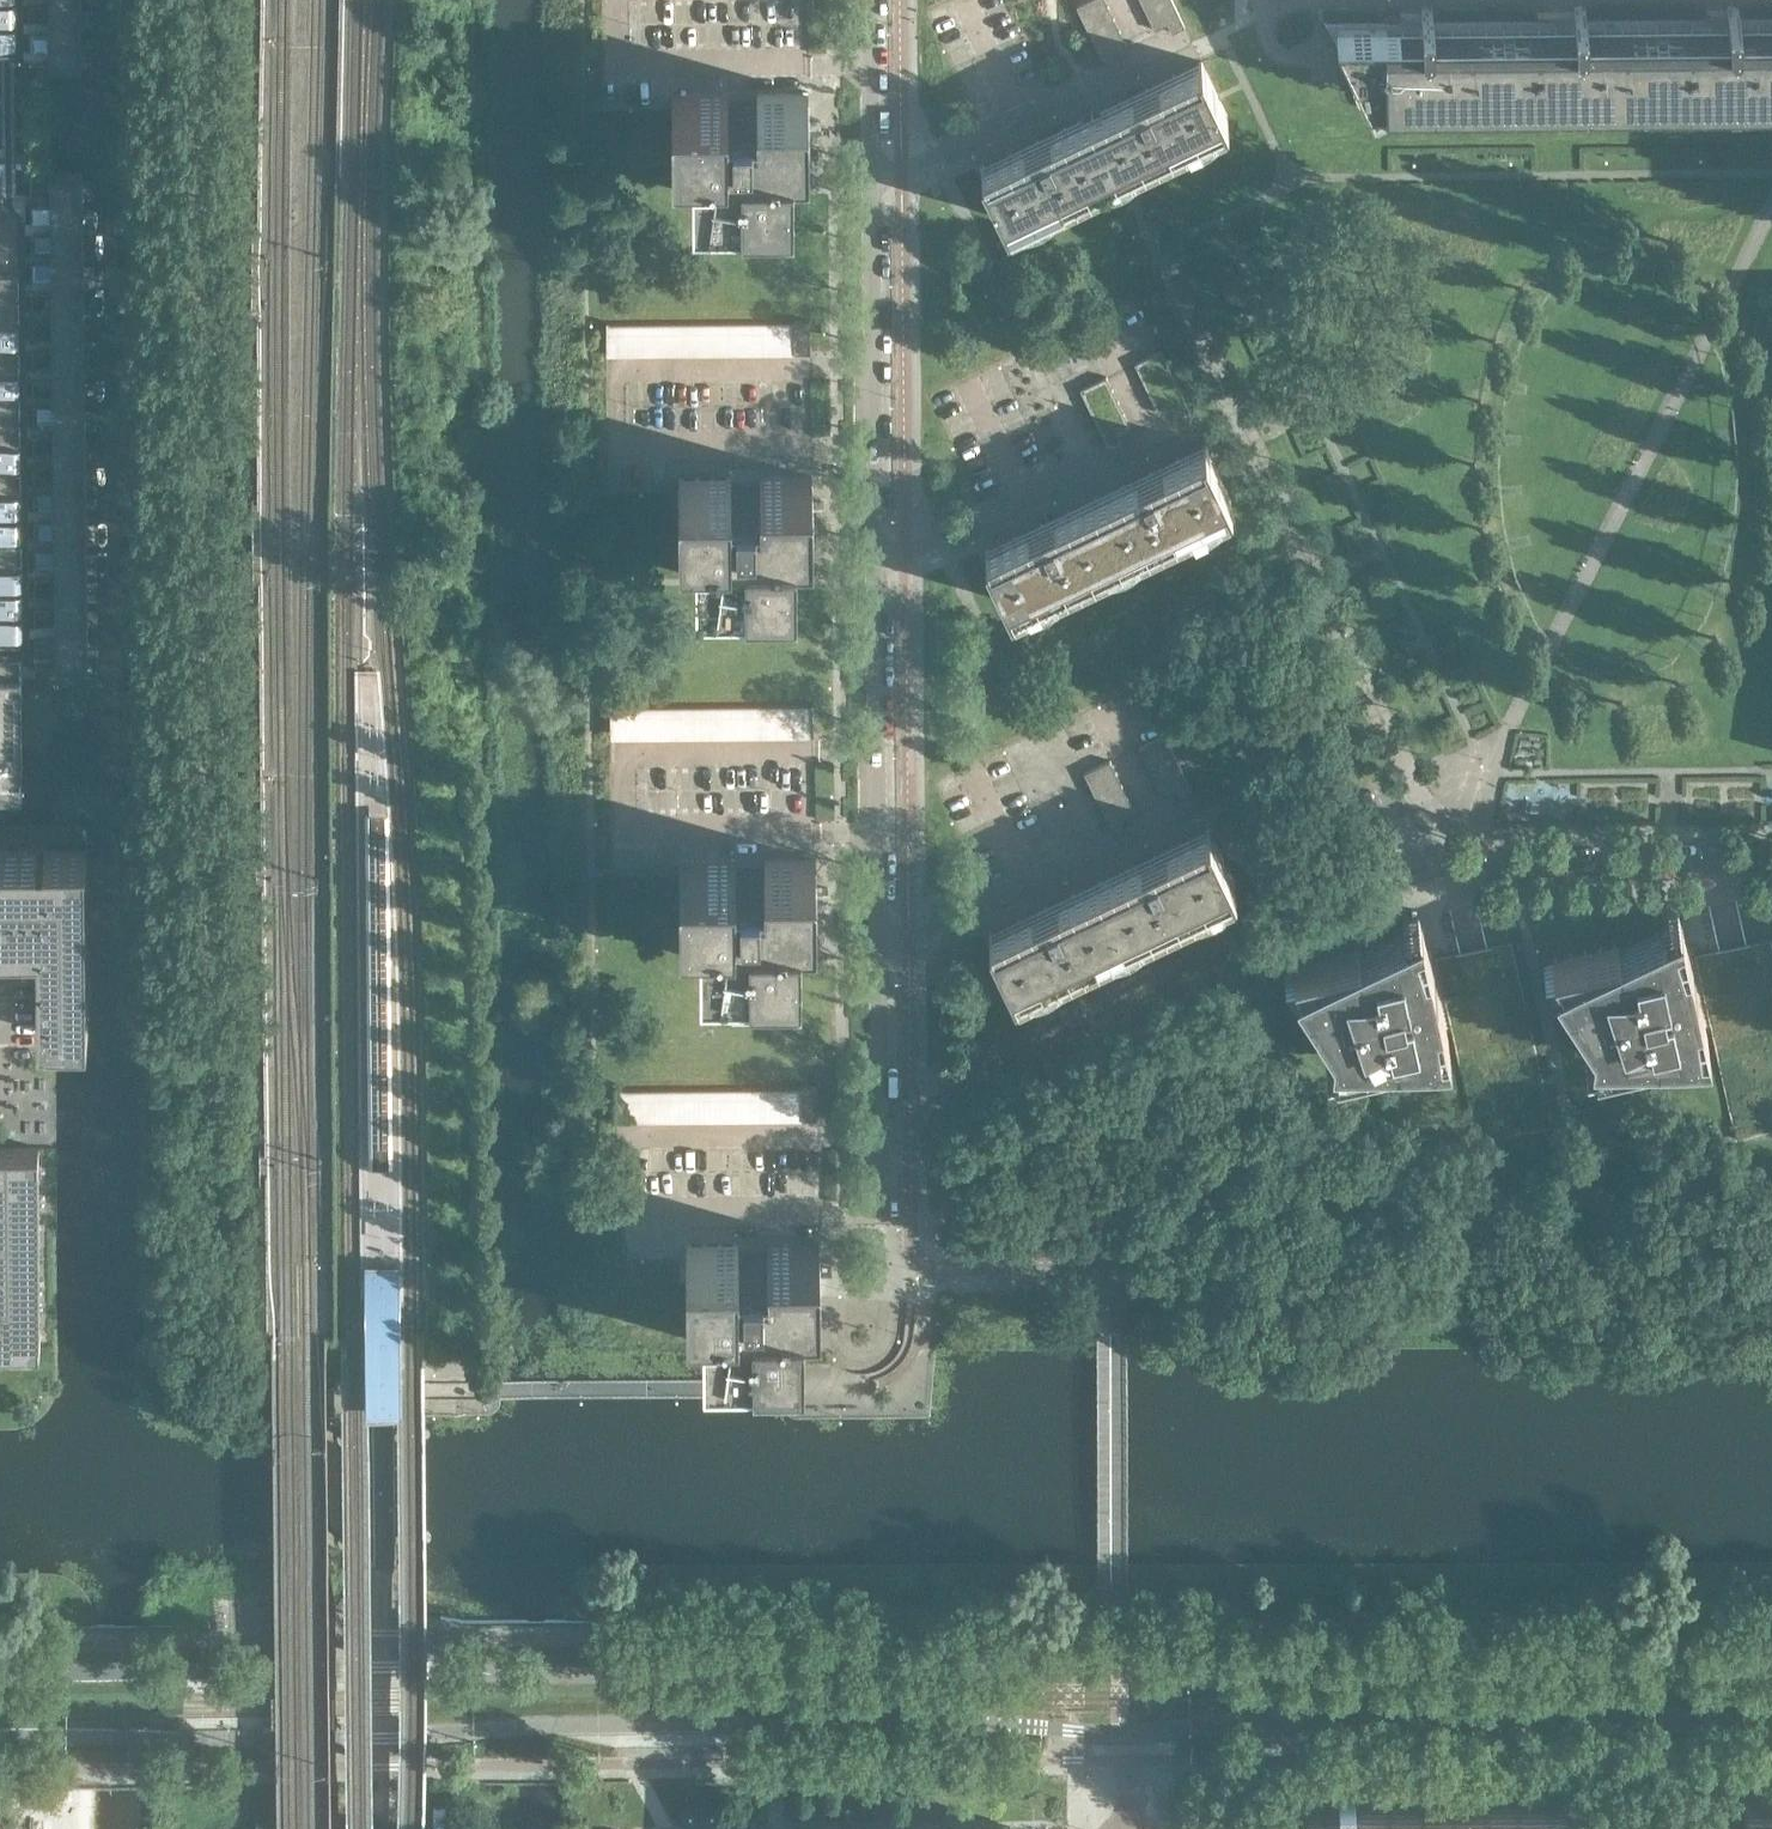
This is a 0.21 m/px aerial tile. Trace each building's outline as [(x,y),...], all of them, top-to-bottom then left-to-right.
[(14,0),(0,0),(0,22),(15,22),(14,0)] [(1106,0),(1086,0),(1076,5),(1082,17),(1108,5),(1106,0)] [(1174,3),(1172,0),(1149,0),(1142,3),(1148,15),(1174,3)] [(1180,16),(1174,3),(1148,15),(1154,29),(1167,22),(1180,16)] [(1738,16),(1738,4),(1727,4),(1727,16),(1708,16),(1646,16),(1647,96),(1771,95),(1771,15),(1738,16)] [(1088,29),(1114,17),(1108,5),(1082,17),(1088,29)] [(1647,96),(1646,16),(1585,17),(1585,6),(1574,6),(1574,17),(1555,18),(1555,17),(1493,18),(1494,97),(1647,96)] [(1494,97),(1493,18),(1432,19),(1432,7),(1421,7),(1421,19),(1402,19),(1326,20),(1340,50),(1346,47),(1354,62),(1361,78),(1355,81),(1361,94),(1355,97),(1359,106),(1373,99),(1494,97)] [(1184,25),(1180,16),(1167,22),(1172,32),(1184,25)] [(1093,41),(1119,29),(1114,17),(1088,29),(1093,41)] [(15,22),(0,22),(0,47),(15,47),(15,22)] [(1125,42),(1119,29),(1093,41),(1099,54),(1125,42)] [(82,61),(81,31),(49,31),(49,49),(29,50),(29,62),(82,61)] [(1117,57),(1113,48),(1099,54),(1104,64),(1117,57)] [(1121,165),(1224,115),(1227,114),(1201,60),(1096,110),(981,165),(1007,219),(1121,165)] [(809,144),(809,123),(808,92),(756,93),(757,104),(752,104),(752,103),(732,103),(732,104),(727,104),(727,93),(672,94),(672,145),(692,145),(692,194),(741,194),(741,195),(793,194),(793,144),(809,144)] [(51,203),(83,202),(83,173),(51,174),(51,162),(30,162),(30,203),(51,203)] [(83,231),(83,202),(51,203),(51,221),(31,221),(31,232),(51,232),(83,231)] [(16,220),(0,220),(0,268),(17,268),(16,220)] [(84,260),(83,231),(51,232),(51,250),(31,250),(31,261),(51,260),(84,260)] [(84,289),(84,260),(51,260),(51,279),(31,279),(31,289),(51,289),(84,289)] [(0,268),(0,293),(17,292),(17,268),(0,268)] [(84,317),(84,289),(51,289),(52,307),(31,308),(31,318),(52,318),(84,317)] [(17,292),(0,293),(0,317),(18,317),(17,292)] [(18,317),(0,317),(0,342),(18,342),(18,317)] [(85,346),(84,317),(52,318),(52,336),(32,336),(32,347),(52,347),(85,346)] [(810,351),(809,319),(794,319),(794,320),(794,350),(794,352),(810,351)] [(780,350),(780,320),(765,321),(766,350),(780,350)] [(794,350),(794,320),(780,320),(780,350),(794,350)] [(665,351),(665,321),(650,322),(651,352),(665,351)] [(679,351),(679,321),(665,321),(665,351),(679,351)] [(694,351),(693,321),(679,321),(679,351),(694,351)] [(708,351),(708,321),(693,321),(694,351),(708,351)] [(722,351),(722,321),(708,321),(708,351),(722,351)] [(737,351),(736,321),(722,321),(722,351),(737,351)] [(751,351),(751,321),(736,321),(737,351),(751,351)] [(766,350),(765,321),(751,321),(751,351),(766,350)] [(622,352),(621,322),(606,322),(606,352),(622,352)] [(636,352),(636,322),(621,322),(622,352),(636,352)] [(651,352),(650,322),(636,322),(636,352),(651,352)] [(18,342),(0,342),(0,366),(18,366),(18,342)] [(85,376),(85,346),(52,347),(52,365),(32,365),(32,376),(52,376),(85,376)] [(1167,362),(1160,350),(1135,362),(1141,375),(1167,362)] [(1146,387),(1172,375),(1167,362),(1141,375),(1146,387)] [(18,366),(0,366),(0,391),(18,391),(18,366)] [(1152,399),(1178,387),(1172,375),(1146,387),(1152,399)] [(85,404),(85,376),(52,376),(53,394),(32,394),(32,405),(53,404),(85,404)] [(1112,388),(1108,379),(1106,376),(1080,388),(1086,401),(1112,388)] [(1184,399),(1178,387),(1152,399),(1158,411),(1171,405),(1184,399)] [(1092,413),(1118,400),(1112,388),(1086,401),(1092,413)] [(18,397),(6,397),(6,393),(18,393),(18,391),(0,391),(0,416),(19,416),(18,397)] [(1188,408),(1184,399),(1171,405),(1176,415),(1188,408)] [(1098,425),(1124,413),(1118,400),(1092,413),(1098,425)] [(85,433),(85,404),(53,404),(53,423),(33,423),(33,433),(53,433),(85,433)] [(19,416),(0,416),(0,440),(19,440),(19,416)] [(1121,441),(1117,431),(1104,437),(1108,447),(1121,441)] [(86,462),(85,433),(53,433),(53,451),(33,452),(33,462),(53,462),(86,462)] [(19,440),(0,440),(0,465),(19,465),(19,440)] [(1011,602),(1228,499),(1231,497),(1205,443),(984,548),(1011,602)] [(86,490),(86,462),(53,462),(53,480),(33,480),(33,491),(53,491),(86,490)] [(19,465),(0,465),(0,490),(19,489),(19,465)] [(812,527),(812,503),(812,475),(760,476),(760,487),(755,487),(755,486),(736,486),(736,487),(731,487),(730,476),(678,476),(679,528),(695,528),(696,577),(745,576),(745,577),(796,577),(796,527),(812,527)] [(19,489),(0,490),(0,514),(20,514),(19,489)] [(86,519),(86,490),(53,491),(54,509),(34,510),(34,520),(54,520),(86,519)] [(20,514),(0,514),(0,539),(20,539),(20,514)] [(87,548),(86,519),(54,520),(54,538),(34,538),(34,549),(54,549),(87,548)] [(20,539),(0,539),(0,564),(20,563),(20,539)] [(87,577),(87,548),(54,549),(54,567),(34,567),(34,578),(54,577),(87,577)] [(20,563),(0,564),(0,588),(20,588),(20,563)] [(87,606),(87,577),(54,577),(55,595),(34,596),(35,606),(55,606),(87,606)] [(20,588),(0,588),(0,613),(21,613),(20,588)] [(88,634),(87,606),(55,606),(55,624),(35,624),(35,635),(55,635),(88,634)] [(21,613),(0,613),(0,637),(21,637),(21,613)] [(21,677),(21,652),(21,637),(0,637),(0,791),(22,791),(21,677)] [(784,733),(783,703),(769,704),(769,733),(784,733)] [(798,733),(798,703),(783,703),(784,733),(798,733)] [(813,733),(813,703),(798,703),(798,733),(813,733)] [(669,734),(669,704),(654,705),(654,734),(669,734)] [(683,734),(683,704),(669,704),(669,734),(683,734)] [(698,734),(697,704),(683,704),(683,734),(698,734)] [(712,734),(712,704),(697,704),(698,734),(712,734)] [(726,734),(726,704),(712,704),(712,734),(726,734)] [(741,734),(740,704),(726,704),(726,734),(741,734)] [(755,734),(755,704),(740,704),(741,734),(755,734)] [(769,733),(769,704),(755,704),(755,734),(769,733)] [(626,735),(625,705),(610,705),(610,735),(626,735)] [(640,735),(640,705),(625,705),(626,735),(640,735)] [(654,734),(654,705),(640,705),(640,735),(654,734)] [(1170,746),(1164,733),(1138,745),(1144,758),(1170,746)] [(1150,770),(1176,758),(1170,746),(1144,758),(1150,770)] [(1156,782),(1182,770),(1176,758),(1150,770),(1156,782)] [(1116,772),(1111,762),(1110,759),(1084,771),(1090,784),(1116,772)] [(1188,783),(1182,770),(1156,782),(1162,795),(1175,789),(1188,783)] [(1096,796),(1122,784),(1116,772),(1090,784),(1096,796)] [(1192,792),(1188,783),(1175,789),(1179,798),(1192,792)] [(1101,808),(1127,796),(1122,784),(1096,796),(1101,808)] [(1133,809),(1127,796),(1101,808),(1108,821),(1120,815),(1133,809)] [(1125,824),(1120,815),(1108,821),(1112,830),(1125,824)] [(1014,986),(1232,882),(1235,881),(1209,826),(988,931),(1014,986)] [(45,1032),(82,1031),(82,983),(82,945),(81,897),(81,849),(0,850),(0,940),(38,939),(38,1031),(45,1031),(45,1032)] [(816,910),(816,889),(816,858),(764,859),(764,870),(759,870),(759,869),(740,869),(740,870),(735,870),(735,859),(679,859),(680,911),(699,911),(700,960),(749,959),(749,961),(801,960),(800,910),(816,910)] [(1707,1037),(1696,988),(1695,981),(1688,984),(1686,973),(1693,973),(1680,918),(1664,925),(1618,946),(1617,942),(1551,957),(1559,973),(1592,1029),(1593,1039),(1593,1056),(1594,1057),(1656,1043),(1655,1038),(1689,1037),(1706,1036),(1706,1037),(1707,1037)] [(1448,1040),(1435,985),(1429,988),(1427,977),(1434,977),(1421,921),(1405,929),(1405,928),(1359,949),(1358,946),(1292,960),(1300,976),(1333,1033),(1334,1059),(1334,1060),(1396,1046),(1396,1041),(1430,1041),(1430,1040),(1447,1040),(1448,1040)] [(817,1117),(817,1085),(801,1085),(801,1086),(802,1116),(802,1117),(817,1117)] [(773,1116),(773,1086),(758,1087),(759,1116),(773,1116)] [(788,1116),(787,1086),(773,1086),(773,1116),(788,1116)] [(802,1116),(801,1086),(787,1086),(788,1116),(802,1116)] [(673,1117),(672,1087),(658,1088),(658,1117),(673,1117)] [(687,1117),(687,1087),(672,1087),(673,1117),(687,1117)] [(701,1117),(701,1087),(687,1087),(687,1117),(701,1117)] [(716,1117),(715,1087),(701,1087),(701,1117),(716,1117)] [(730,1117),(730,1087),(715,1087),(716,1117),(730,1117)] [(744,1117),(744,1087),(730,1087),(730,1117),(744,1117)] [(759,1116),(758,1087),(744,1087),(744,1117),(759,1116)] [(629,1118),(629,1088),(614,1088),(614,1118),(629,1118)] [(644,1118),(644,1088),(629,1088),(629,1118),(644,1118)] [(658,1117),(658,1088),(644,1088),(644,1118),(658,1117)] [(40,1345),(40,1339),(39,1197),(39,1164),(38,1147),(0,1147),(0,1345),(40,1345)] [(738,1242),(686,1242),(686,1294),(703,1294),(703,1342),(752,1342),(752,1343),(804,1343),(803,1293),(820,1293),(819,1241),(767,1242),(767,1253),(763,1253),(763,1252),(743,1252),(743,1253),(738,1253),(738,1242)] [(1564,1799),(1354,1800),(1354,1781),(1338,1781),(1338,1800),(1306,1800),(1306,1828),(1564,1828),(1564,1799)] [(1744,1799),(1744,1828),(1771,1828),(1771,1799),(1744,1799)] [(721,1820),(721,1806),(721,1805),(720,1805),(693,1805),(693,1806),(692,1806),(693,1821),(694,1821),(720,1821),(721,1821),(721,1820)]
